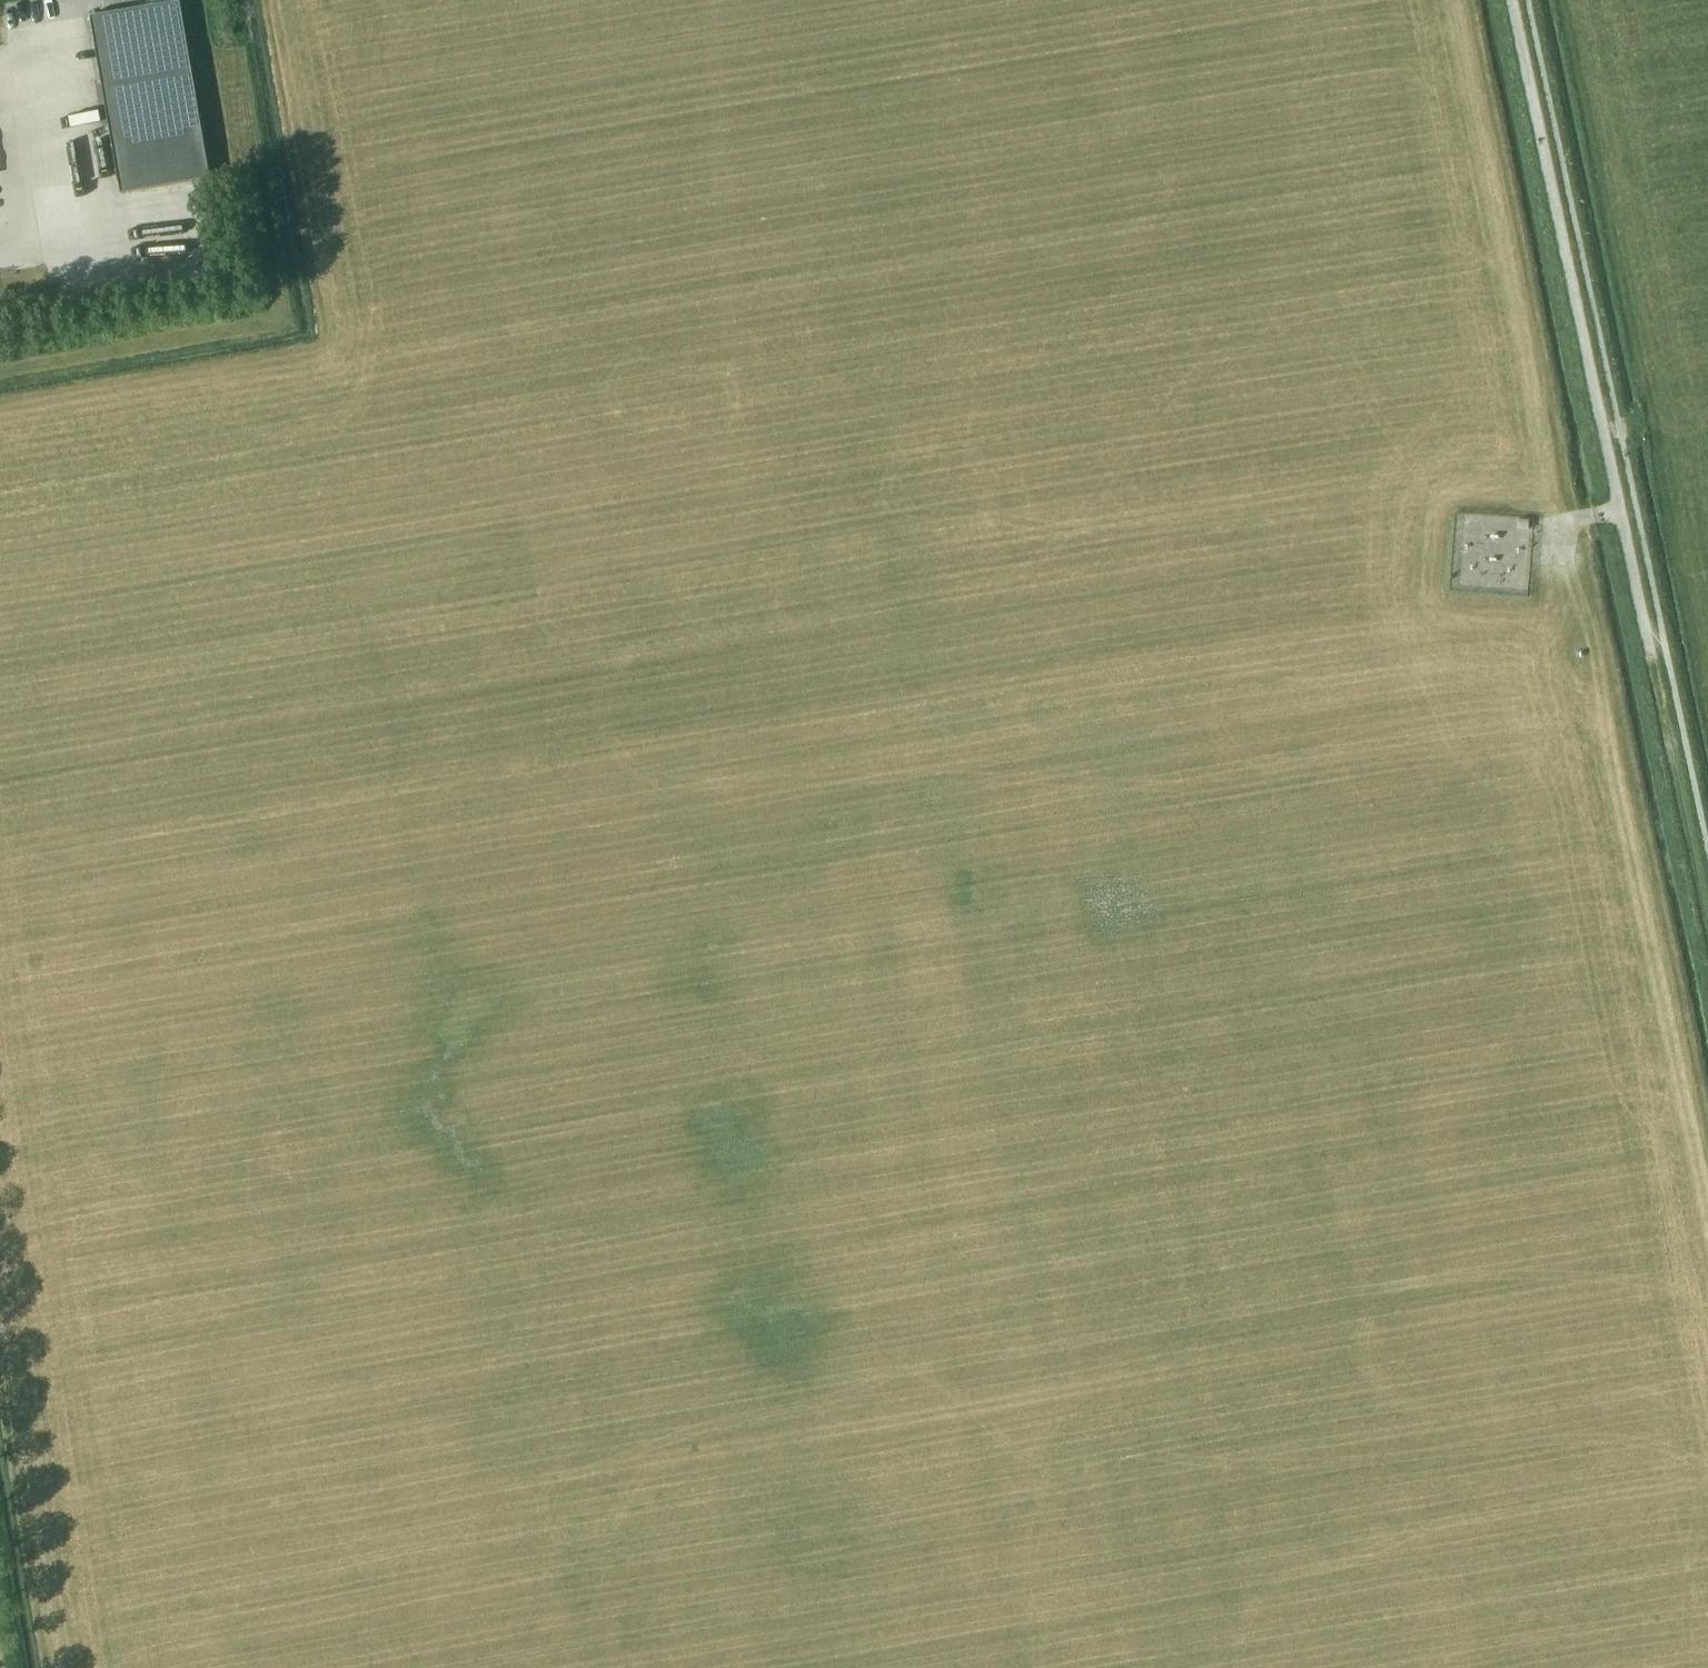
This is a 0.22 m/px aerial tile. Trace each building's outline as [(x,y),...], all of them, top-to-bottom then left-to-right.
[(181,0),(176,0),(91,15),(122,193),(213,177),(181,0)]
